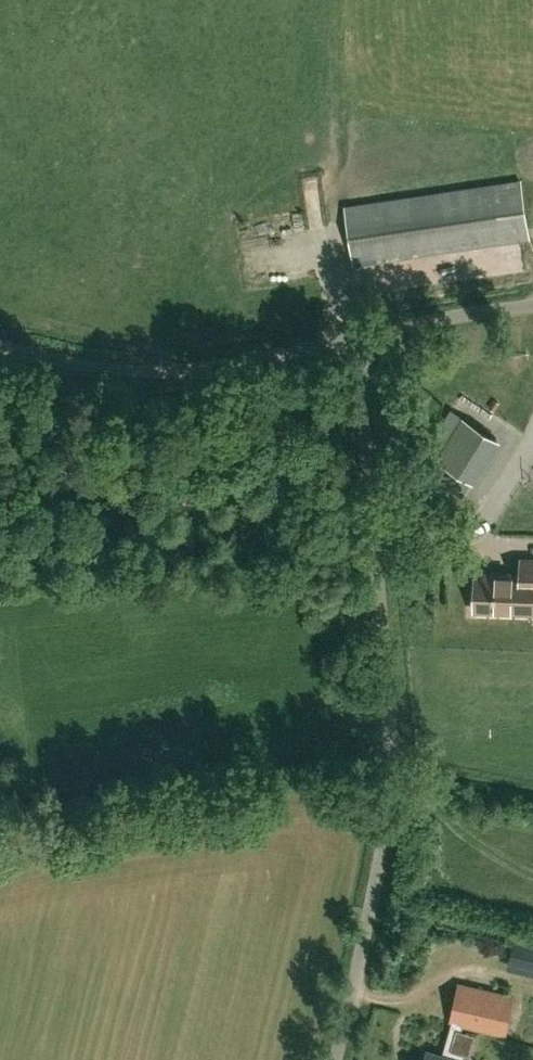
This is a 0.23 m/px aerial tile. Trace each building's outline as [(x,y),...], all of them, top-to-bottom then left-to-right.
[(355,265),(529,239),(520,180),(346,207),(355,265)] [(498,439),(464,417),(437,459),(471,480),(498,439)] [(528,559),(523,559),(522,559),(522,563),(521,574),(517,574),(511,573),(511,575),(502,575),(502,573),(477,572),(476,602),(475,607),(475,610),(478,610),(493,611),(532,612),(532,560),(528,559)] [(453,1022),(444,1053),(465,1059),(467,1053),(471,1054),(476,1034),(475,1034),(462,1030),(463,1024),(505,1034),(514,996),(513,996),(474,987),(459,984),(451,1021),(453,1022)] [(465,1059),(444,1053),(427,1048),(423,1059),(469,1059),(465,1059)]
